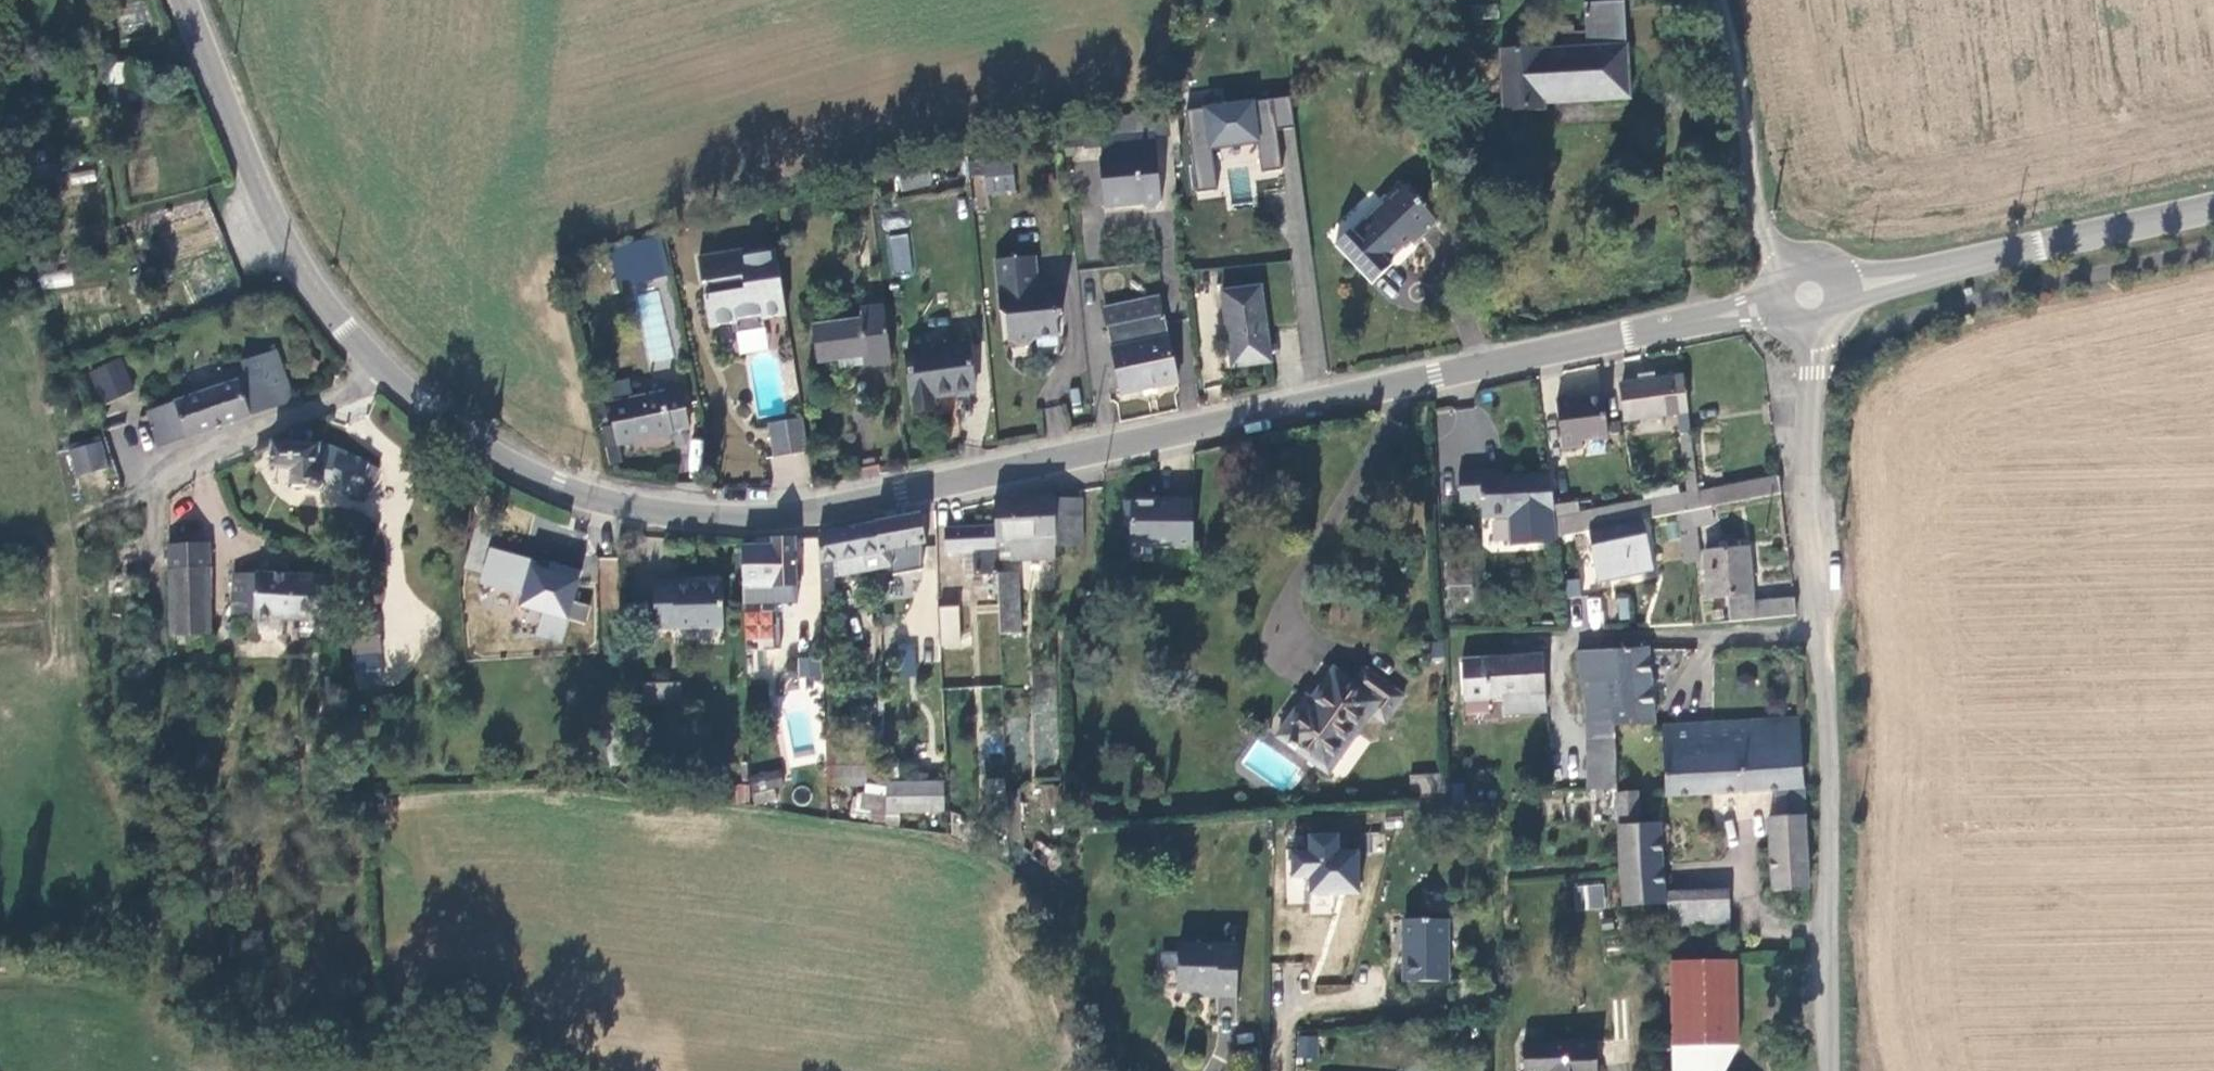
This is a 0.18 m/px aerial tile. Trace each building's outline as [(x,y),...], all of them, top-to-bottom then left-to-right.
[(1560,42),(1499,45),(1502,104),(1545,102),(1544,96),(1589,94),(1589,101),(1629,99),(1625,10),(1585,12),(1585,29),(1573,30),(1573,22),(1559,23),(1560,42)] [(1289,108),(1185,124),(1197,204),(1217,201),(1210,159),(1256,152),(1261,183),(1282,180),(1276,141),(1294,138),(1289,108)] [(1089,149),(1084,130),(1063,135),(1068,154),(1089,149)] [(1160,204),(1164,199),(1157,131),(1102,137),(1105,157),(1102,157),(1107,205),(1144,201),(1149,205),(1160,204)] [(1019,191),(1015,157),(987,159),(991,193),(1019,191)] [(937,185),(933,165),(900,173),(904,192),(937,185)] [(1350,231),(1335,246),(1371,282),(1391,261),(1388,258),(1412,235),(1416,239),(1438,217),(1400,180),(1381,199),(1384,201),(1352,233),(1350,231)] [(906,233),(884,236),(890,276),(912,273),(906,233)] [(671,274),(660,236),(609,251),(619,285),(628,283),(629,287),(671,274)] [(787,311),(776,249),(744,255),(743,249),(699,257),(704,282),(707,281),(710,294),(706,295),(711,325),(737,320),(739,331),(766,326),(764,315),(787,311)] [(1033,254),(993,260),(1000,308),(1007,315),(1010,342),(1016,341),(1024,347),(1037,345),(1042,340),(1063,337),(1060,316),(1066,315),(1062,285),(1038,289),(1033,254)] [(1220,294),(1229,361),(1247,358),(1248,368),(1267,366),(1257,289),(1220,294)] [(664,291),(638,293),(643,360),(669,358),(664,291)] [(1158,295),(1132,301),(1135,318),(1162,313),(1158,295)] [(871,363),(893,360),(884,300),(862,303),(864,315),(814,322),(820,362),(869,354),(871,363)] [(1177,379),(1162,313),(1135,318),(1132,301),(1103,307),(1121,391),(1177,379)] [(975,387),(967,341),(903,353),(913,408),(935,404),(934,394),(975,387)] [(247,379),(147,410),(158,444),(273,408),(272,405),(269,395),(289,389),(277,352),(242,363),(247,379)] [(118,360),(89,373),(102,403),(132,389),(118,360)] [(1689,410),(1684,375),(1656,380),(1654,372),(1636,374),(1638,383),(1621,385),(1626,419),(1689,410)] [(606,382),(608,399),(630,397),(629,380),(606,382)] [(685,432),(684,426),(687,425),(677,387),(608,404),(617,437),(638,432),(639,437),(671,429),(673,435),(677,438),(682,436),(685,432)] [(289,389),(269,395),(272,405),(292,399),(289,389)] [(1576,395),(1556,398),(1563,447),(1583,444),(1582,438),(1609,433),(1603,394),(1576,398),(1576,395)] [(1068,405),(1046,406),(1046,434),(1068,434),(1068,405)] [(807,451),(801,417),(768,423),(774,457),(807,451)] [(1684,465),(1695,464),(1689,430),(1679,431),(1684,465)] [(102,437),(70,444),(77,476),(110,468),(102,437)] [(291,484),(321,491),(325,482),(366,498),(378,467),(324,446),(307,441),(269,438),(267,468),(292,470),(291,484)] [(1481,476),(1481,468),(1458,469),(1460,500),(1482,499),(1482,514),(1511,512),(1511,519),(1512,545),(1558,542),(1557,537),(1554,506),(1551,473),(1481,476)] [(1688,492),(1626,502),(1632,525),(1643,522),(1675,517),(1701,511),(1699,490),(1688,492)] [(1055,495),(1000,497),(1001,527),(1002,539),(1011,539),(1012,559),(1057,558),(1056,545),(1055,498),(1055,495)] [(1082,497),(1055,498),(1056,545),(1083,544),(1082,497)] [(1152,501),(1124,501),(1125,523),(1130,523),(1130,544),(1192,544),(1192,498),(1152,498),(1152,501)] [(1581,502),(1554,506),(1557,537),(1591,534),(1632,525),(1626,502),(1583,511),(1581,502)] [(1482,514),(1483,520),(1511,519),(1511,512),(1482,514)] [(917,513),(897,517),(900,544),(903,553),(913,551),(912,544),(923,541),(917,513)] [(879,550),(900,544),(897,517),(877,521),(879,550)] [(877,521),(818,533),(820,590),(833,587),(831,558),(838,557),(841,572),(879,565),(879,550),(877,521)] [(1591,534),(1602,580),(1653,569),(1643,522),(1632,525),(1591,534)] [(975,575),(1003,574),(1003,572),(1002,560),(1002,539),(1001,527),(945,529),(945,553),(974,552),(975,575)] [(205,539),(164,541),(168,633),(209,631),(205,539)] [(1002,560),(1012,559),(1011,539),(1002,539),(1002,560)] [(756,546),(742,546),(743,585),(752,585),(752,589),(773,589),(773,584),(795,584),(795,540),(755,540),(756,546)] [(1711,598),(1735,597),(1755,595),(1751,544),(1708,547),(1711,598)] [(487,547),(478,586),(518,595),(515,606),(540,612),(535,636),(562,643),(567,619),(585,623),(589,604),(575,601),(582,569),(487,547)] [(600,558),(599,608),(618,608),(618,558),(600,558)] [(254,572),(230,571),(229,610),(251,610),(251,615),(308,617),(309,570),(254,569),(254,572)] [(1022,571),(1003,572),(1003,574),(1005,634),(1024,634),(1022,571)] [(651,626),(722,625),(721,580),(672,581),(672,577),(650,577),(651,626)] [(1580,578),(1564,580),(1566,599),(1582,598),(1580,578)] [(904,586),(879,587),(880,611),(905,610),(904,586)] [(1735,597),(1737,620),(1756,618),(1755,600),(1755,595),(1735,597)] [(1603,627),(1601,596),(1585,597),(1587,628),(1603,627)] [(1615,619),(1630,619),(1629,596),(1614,597),(1615,619)] [(1768,599),(1770,617),(1798,615),(1797,597),(1768,599)] [(1768,599),(1755,600),(1756,618),(1770,617),(1768,599)] [(957,606),(937,607),(939,645),(958,644),(957,606)] [(743,610),(742,644),(775,645),(776,611),(743,610)] [(352,671),(380,671),(381,623),(352,623),(352,671)] [(1614,787),(1613,724),(1657,720),(1651,643),(1580,648),(1586,724),(1587,787),(1614,787)] [(894,644),(893,674),(915,674),(915,644),(894,644)] [(1540,655),(1465,659),(1467,698),(1507,696),(1543,694),(1540,655)] [(797,676),(820,677),(820,657),(798,657),(797,676)] [(1304,703),(1276,743),(1328,779),(1353,743),(1350,741),(1371,710),(1386,720),(1404,695),(1365,669),(1354,685),(1335,672),(1310,708),(1304,703)] [(185,693),(201,689),(198,675),(181,679),(185,693)] [(683,702),(682,683),(644,684),(645,703),(683,702)] [(1508,712),(1543,710),(1543,694),(1507,696),(1508,712)] [(1773,788),(1803,786),(1798,718),(1659,727),(1664,795),(1773,788)] [(864,767),(829,764),(827,782),(862,785),(864,767)] [(751,774),(752,789),(781,787),(780,772),(751,774)] [(1445,791),(1445,775),(1411,776),(1412,792),(1445,791)] [(943,780),(889,782),(890,812),(944,810),(943,780)] [(1058,784),(1037,785),(1038,810),(1059,809),(1058,784)] [(1773,788),(1774,803),(1804,801),(1803,786),(1773,788)] [(1636,788),(1614,789),(1620,906),(1665,903),(1661,823),(1638,824),(1638,811),(1636,788)] [(1771,889),(1809,887),(1804,801),(1774,803),(1775,815),(1766,815),(1771,889)] [(1660,810),(1638,811),(1638,824),(1661,823),(1660,810)] [(1306,849),(1285,849),(1284,904),(1309,904),(1309,913),(1333,914),(1333,895),(1359,895),(1360,848),(1338,848),(1339,832),(1306,832),(1306,849)] [(1576,911),(1605,908),(1603,882),(1573,885),(1576,911)] [(1669,923),(1731,920),(1729,888),(1667,891),(1669,923)] [(1446,978),(1446,918),(1404,918),(1404,978),(1446,978)] [(1237,994),(1237,943),(1176,943),(1176,989),(1216,989),(1216,994),(1237,994)] [(1738,1041),(1736,956),(1669,958),(1671,1070),(1721,1070),(1738,1041)] [(1318,1035),(1297,1034),(1296,1057),(1318,1057),(1318,1035)] [(1526,1043),(1527,1070),(1541,1070),(1601,1070),(1600,1041),(1526,1043)] [(1776,1052),(1766,1054),(1769,1070),(1779,1070),(1776,1052)]
